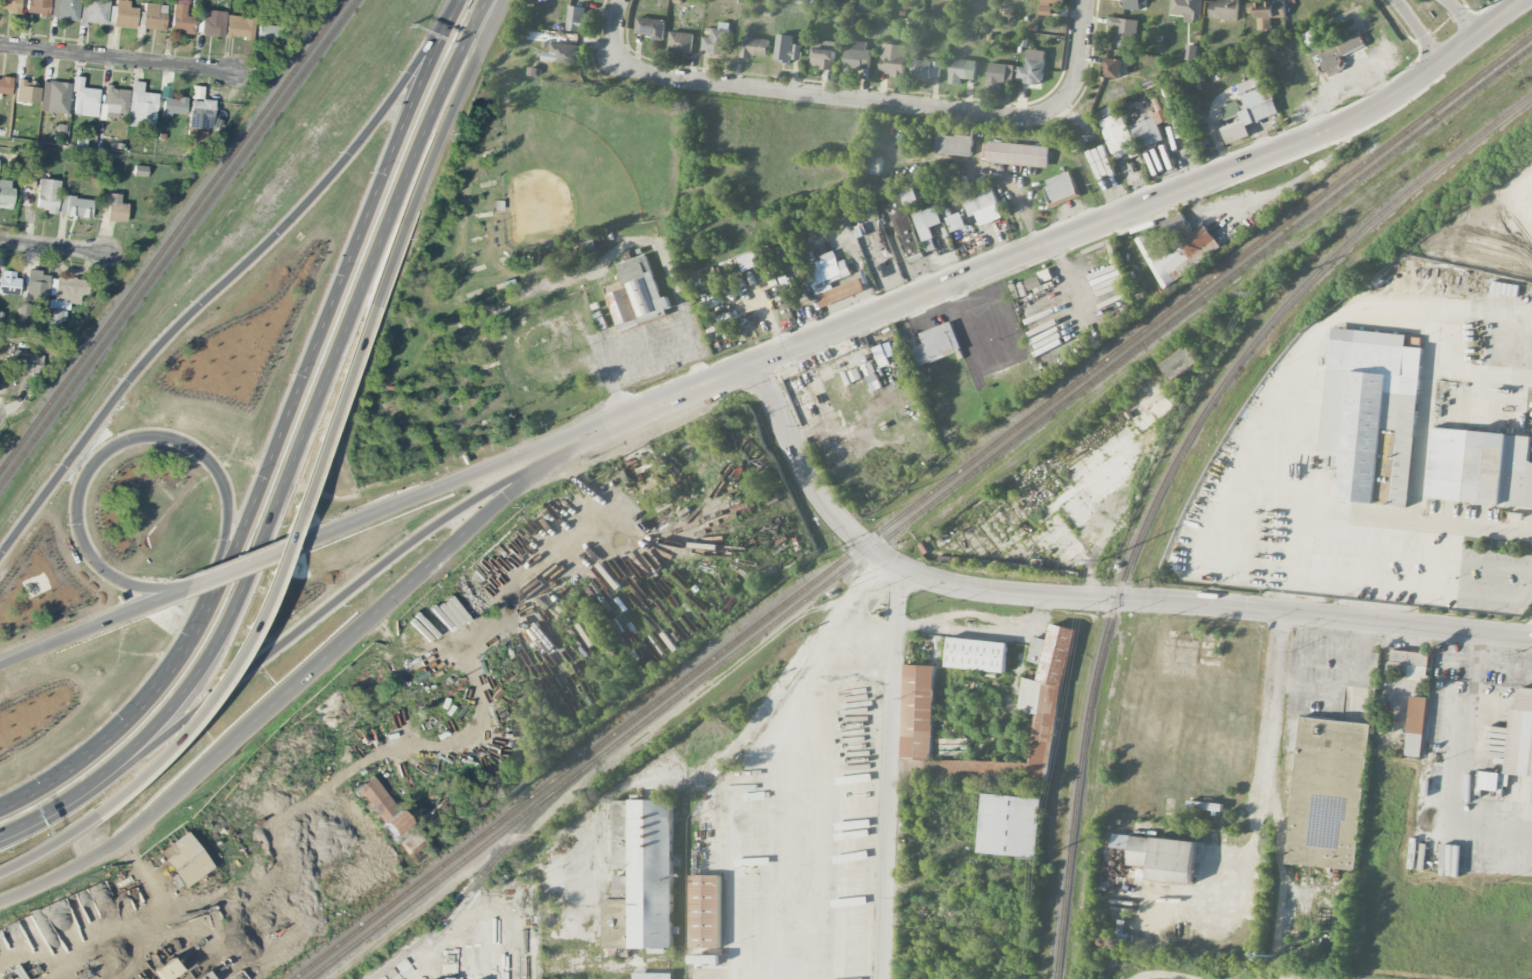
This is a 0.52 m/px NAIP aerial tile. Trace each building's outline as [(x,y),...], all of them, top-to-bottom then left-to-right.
[(19,13),(21,0),(0,0),(0,9),(19,13)] [(50,0),(27,0),(26,13),(49,15),(50,0)] [(52,19),(79,20),(79,0),(52,0),(52,19)] [(80,22),(108,24),(109,0),(86,0),(86,7),(81,7),(80,22)] [(135,29),(138,8),(129,7),(130,0),(129,0),(113,0),(112,13),(115,14),(113,26),(135,29)] [(1064,0),(1041,0),(1040,15),(1053,16),(1054,4),(1064,4),(1064,0)] [(1140,10),(1141,4),(1148,5),(1148,0),(1125,0),(1124,9),(1140,10)] [(1185,15),(1185,20),(1201,21),(1202,0),(1171,0),(1171,15),(1185,15)] [(1239,20),(1240,0),(1225,0),(1225,1),(1211,0),(1210,19),(1239,20)] [(1286,18),(1285,1),(1248,3),(1248,12),(1257,12),(1258,30),(1272,30),(1271,18),(1286,18)] [(167,4),(145,2),(142,29),(165,31),(167,4)] [(187,4),(174,3),(171,30),(193,32),(195,16),(186,15),(187,4)] [(587,7),(569,6),(567,30),(585,32),(587,7)] [(224,37),(225,11),(203,10),(202,36),(224,37)] [(252,39),(253,16),(226,15),(225,37),(252,39)] [(664,38),(665,20),(637,17),(635,36),(664,38)] [(1114,46),(1134,48),(1137,20),(1108,17),(1107,26),(1117,27),(1114,46)] [(257,40),(279,41),(280,26),(267,25),(267,21),(258,21),(257,40)] [(711,28),(711,37),(704,37),(703,53),(728,54),(729,23),(720,23),(720,28),(711,28)] [(1360,33),(1321,48),(1314,30),(1304,34),(1319,74),(1343,65),(1340,57),(1365,48),(1360,33)] [(669,52),(693,53),(694,33),(670,32),(669,52)] [(802,45),(792,44),(793,36),(778,34),(775,61),(791,63),(791,59),(800,60),(802,45)] [(770,40),(743,36),(740,55),(767,59),(770,40)] [(869,72),(870,42),(847,41),(845,71),(869,72)] [(578,64),(579,44),(551,43),(551,52),(543,52),(543,62),(578,64)] [(905,76),(907,45),(882,44),(880,74),(905,76)] [(835,50),(811,49),(810,68),(835,69),(835,50)] [(1018,82),(1043,83),(1045,50),(1027,50),(1026,67),(1018,67),(1018,82)] [(1104,76),(1120,78),(1122,60),(1107,58),(1104,76)] [(912,76),(936,80),(938,64),(932,63),(932,62),(914,59),(912,76)] [(976,80),(977,60),(951,59),(950,84),(962,84),(962,79),(976,80)] [(1014,65),(989,64),(988,88),(1000,89),(1000,83),(1013,83),(1014,65)] [(1277,115),(1264,75),(1238,84),(1246,109),(1241,111),(1238,101),(1222,107),(1227,120),(1240,115),(1242,121),(1222,128),(1228,145),(1251,136),(1247,125),(1277,115)] [(99,89),(82,87),(83,77),(73,76),(71,90),(76,91),(73,113),(96,116),(99,89)] [(144,82),(132,80),(126,125),(153,128),(158,93),(142,92),(144,82)] [(40,82),(16,81),(15,101),(39,102),(40,82)] [(70,82),(42,81),(40,112),(68,113),(70,82)] [(187,98),(171,97),(171,86),(163,86),(161,116),(170,117),(170,113),(186,114),(187,98)] [(104,104),(99,104),(99,116),(127,117),(128,88),(105,87),(104,104)] [(214,100),(190,99),(188,127),(212,129),(214,100)] [(1099,119),(1113,159),(1134,152),(1118,104),(1101,110),(1104,118),(1099,119)] [(1156,117),(1131,126),(1140,149),(1164,141),(1158,124),(1171,120),(1167,108),(1154,113),(1156,117)] [(972,156),(974,132),(938,129),(936,153),(972,156)] [(1050,146),(984,142),(983,163),(1049,166),(1050,146)] [(864,174),(882,175),(883,155),(864,154),(864,174)] [(1051,204),(1078,197),(1072,172),(1045,179),(1051,204)] [(12,208),(14,188),(10,188),(11,180),(0,179),(0,207),(12,208)] [(37,207),(46,208),(46,213),(57,214),(59,180),(38,179),(37,207)] [(907,208),(921,205),(916,188),(903,191),(907,208)] [(106,220),(126,222),(128,204),(120,203),(121,194),(109,193),(106,220)] [(59,214),(91,218),(93,200),(62,195),(59,214)] [(988,208),(977,212),(983,227),(1004,217),(997,199),(986,203),(988,208)] [(908,259),(922,254),(903,200),(889,206),(908,259)] [(944,223),(936,205),(912,215),(928,251),(937,247),(929,229),(944,223)] [(1135,240),(1163,286),(1222,250),(1207,225),(1195,233),(1182,212),(1135,240)] [(953,232),(967,227),(962,213),(948,218),(953,232)] [(758,251),(760,266),(768,265),(766,249),(758,251)] [(745,272),(761,266),(755,252),(740,258),(745,272)] [(820,308),(865,292),(860,279),(834,288),(832,282),(852,275),(846,259),(839,262),(835,252),(815,259),(819,272),(809,276),(820,308)] [(619,331),(674,313),(669,296),(663,298),(649,255),(618,264),(624,282),(605,288),(619,331)] [(15,271),(0,270),(0,293),(19,294),(20,278),(15,277),(15,271)] [(48,300),(48,271),(26,271),(26,299),(48,300)] [(47,329),(58,329),(58,321),(66,321),(67,303),(79,304),(80,293),(87,293),(88,279),(55,278),(54,299),(48,299),(47,329)] [(920,333),(924,345),(912,349),(917,366),(962,351),(953,322),(920,333)] [(1409,507),(1422,348),(1406,347),(1407,335),(1332,328),(1322,454),(1342,456),(1339,501),(1376,504),(1382,429),(1399,430),(1392,506),(1409,507)] [(888,358),(895,355),(890,342),(873,348),(881,368),(890,365),(888,358)] [(1174,380),(1201,362),(1190,346),(1163,364),(1174,380)] [(41,375),(43,354),(14,351),(12,372),(41,375)] [(874,392),(883,387),(875,372),(866,377),(874,392)] [(1432,429),(1427,500),(1531,507),(1531,464),(1530,464),(1531,435),(1432,429)] [(1396,459),(1397,446),(1383,445),(1382,458),(1396,459)] [(1381,465),(1375,503),(1390,505),(1395,467),(1381,465)] [(1031,765),(902,756),(901,776),(1054,787),(1066,627),(1051,626),(1049,639),(1031,638),(1029,663),(1040,664),(1038,680),(1023,678),(1020,712),(1035,713),(1031,765)] [(1006,672),(1008,642),(949,638),(947,668),(1006,672)] [(1407,679),(1428,681),(1429,653),(1391,651),(1390,671),(1408,672),(1407,679)] [(935,666),(905,665),(902,758),(932,759),(935,666)] [(1506,774),(1531,776),(1531,689),(1520,688),(1518,710),(1511,709),(1506,774)] [(1407,756),(1423,757),(1427,697),(1411,696),(1407,756)] [(1370,724),(1300,717),(1287,864),(1357,871),(1370,724)] [(1507,774),(1482,771),(1480,789),(1505,792),(1507,774)] [(388,837),(406,825),(374,775),(355,787),(388,837)] [(1042,798),(982,794),(979,854),(1038,857),(1042,798)] [(158,851),(182,887),(211,867),(187,831),(158,851)] [(1194,884),(1197,841),(1114,835),(1113,848),(1130,849),(1129,865),(1150,867),(1149,881),(1194,884)] [(691,948),(721,948),(722,876),(692,876),(691,948)] [(709,949),(692,949),(691,963),(697,963),(698,957),(705,957),(705,965),(720,966),(720,955),(709,955),(709,949)] [(178,970),(169,958),(151,970),(158,978),(165,978),(178,970)]
